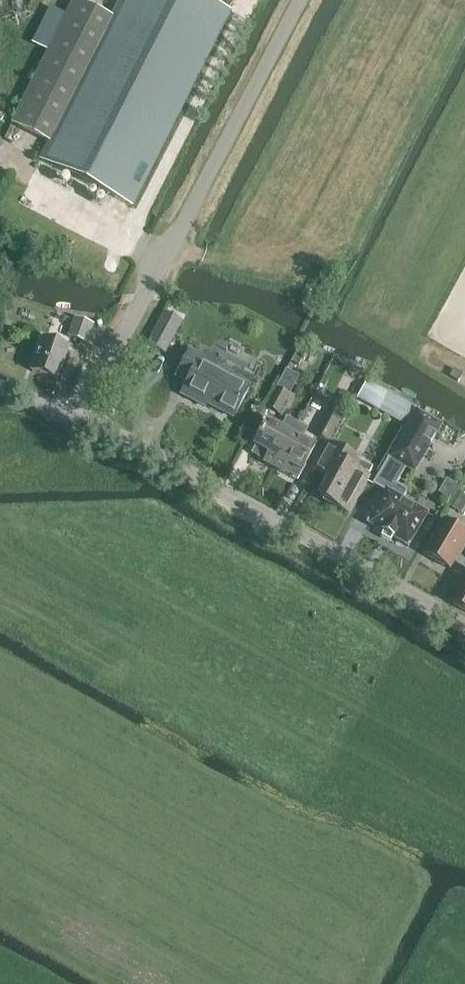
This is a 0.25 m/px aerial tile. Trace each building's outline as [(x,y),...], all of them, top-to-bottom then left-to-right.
[(12,124),(49,143),(112,18),(76,0),(74,0),(12,124)] [(40,160),(134,208),(232,14),(204,0),(121,0),(49,143),(40,160)] [(164,313),(147,344),(148,345),(165,354),(182,322),(164,313)] [(73,316),(66,335),(85,342),(86,342),(93,323),(73,316)] [(32,372),(57,380),(68,348),(43,340),(32,372)] [(298,351),(292,362),(299,366),(305,355),(298,351)] [(177,376),(189,382),(182,394),(204,405),(206,402),(233,416),(247,388),(200,363),(202,359),(190,352),(177,376)] [(367,380),(357,399),(378,411),(388,392),(368,381),(367,380)] [(266,408),(278,415),(289,395),(277,389),(266,408)] [(336,396),(315,434),(328,442),(349,403),(336,396)] [(395,396),(384,414),(405,426),(416,407),(395,396)] [(416,411),(388,458),(406,468),(414,473),(441,426),(416,411)] [(251,454),(274,467),(297,424),(286,418),(280,429),(268,423),(251,454)] [(297,424),(274,467),(297,480),(315,448),(301,441),(307,429),(297,424)] [(360,462),(330,445),(316,472),(330,479),(320,497),(348,513),(372,469),(360,462)] [(407,491),(397,484),(406,468),(388,458),(373,485),(386,492),(369,523),(368,522),(368,524),(369,525),(370,525),(406,546),(408,547),(409,546),(427,514),(402,499),(407,491)] [(448,505),(460,512),(464,504),(464,495),(456,490),(448,505)] [(449,570),(464,543),(464,533),(443,520),(423,554),(449,570)] [(464,612),(464,573),(448,602),(464,612)]
